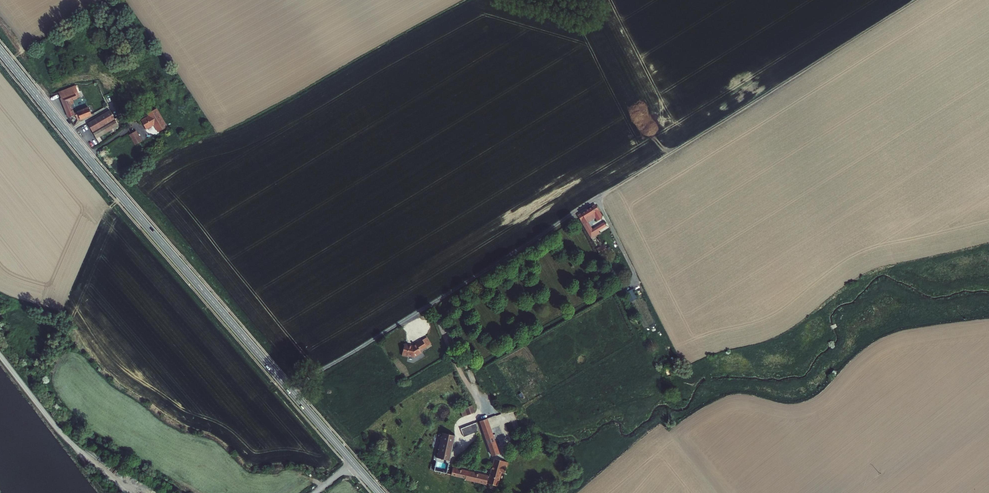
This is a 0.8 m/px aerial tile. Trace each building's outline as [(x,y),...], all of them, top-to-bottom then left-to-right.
[(76,89),(69,91),(71,97),(78,95),(76,89)] [(79,100),(78,95),(71,97),(69,91),(61,94),(62,96),(69,115),(71,117),(75,116),(71,107),(75,105),(73,102),(79,100)] [(151,114),(143,119),(149,128),(156,123),(161,130),(170,125),(158,107),(149,112),(151,114)] [(89,108),(76,115),(79,120),(89,114),(91,113),(89,108)] [(102,118),(108,127),(117,121),(111,111),(102,117),(102,118)] [(102,117),(89,125),(90,126),(102,118),(102,117)] [(90,126),(96,135),(108,127),(102,118),(90,126)] [(108,127),(96,135),(99,140),(120,126),(117,121),(108,127)] [(133,134),(137,140),(143,137),(139,130),(133,134)] [(599,204),(585,212),(588,217),(597,212),(601,219),(603,218),(603,217),(600,213),(603,211),(599,204)] [(604,243),(596,248),(600,255),(608,250),(604,243)] [(434,344),(429,336),(417,343),(405,346),(406,358),(415,357),(414,355),(420,355),(427,350),(426,348),(434,344)] [(476,409),(468,412),(470,420),(479,417),(476,409)] [(457,427),(458,432),(472,428),(471,423),(457,427)] [(500,454),(508,455),(510,448),(495,444),(491,423),(486,425),(492,455),(500,454)] [(445,430),(435,470),(498,485),(502,471),(504,471),(507,457),(503,456),(503,459),(496,457),(491,474),(488,475),(450,465),(457,439),(478,434),(481,426),(472,428),(458,432),(457,433),(445,430)]
